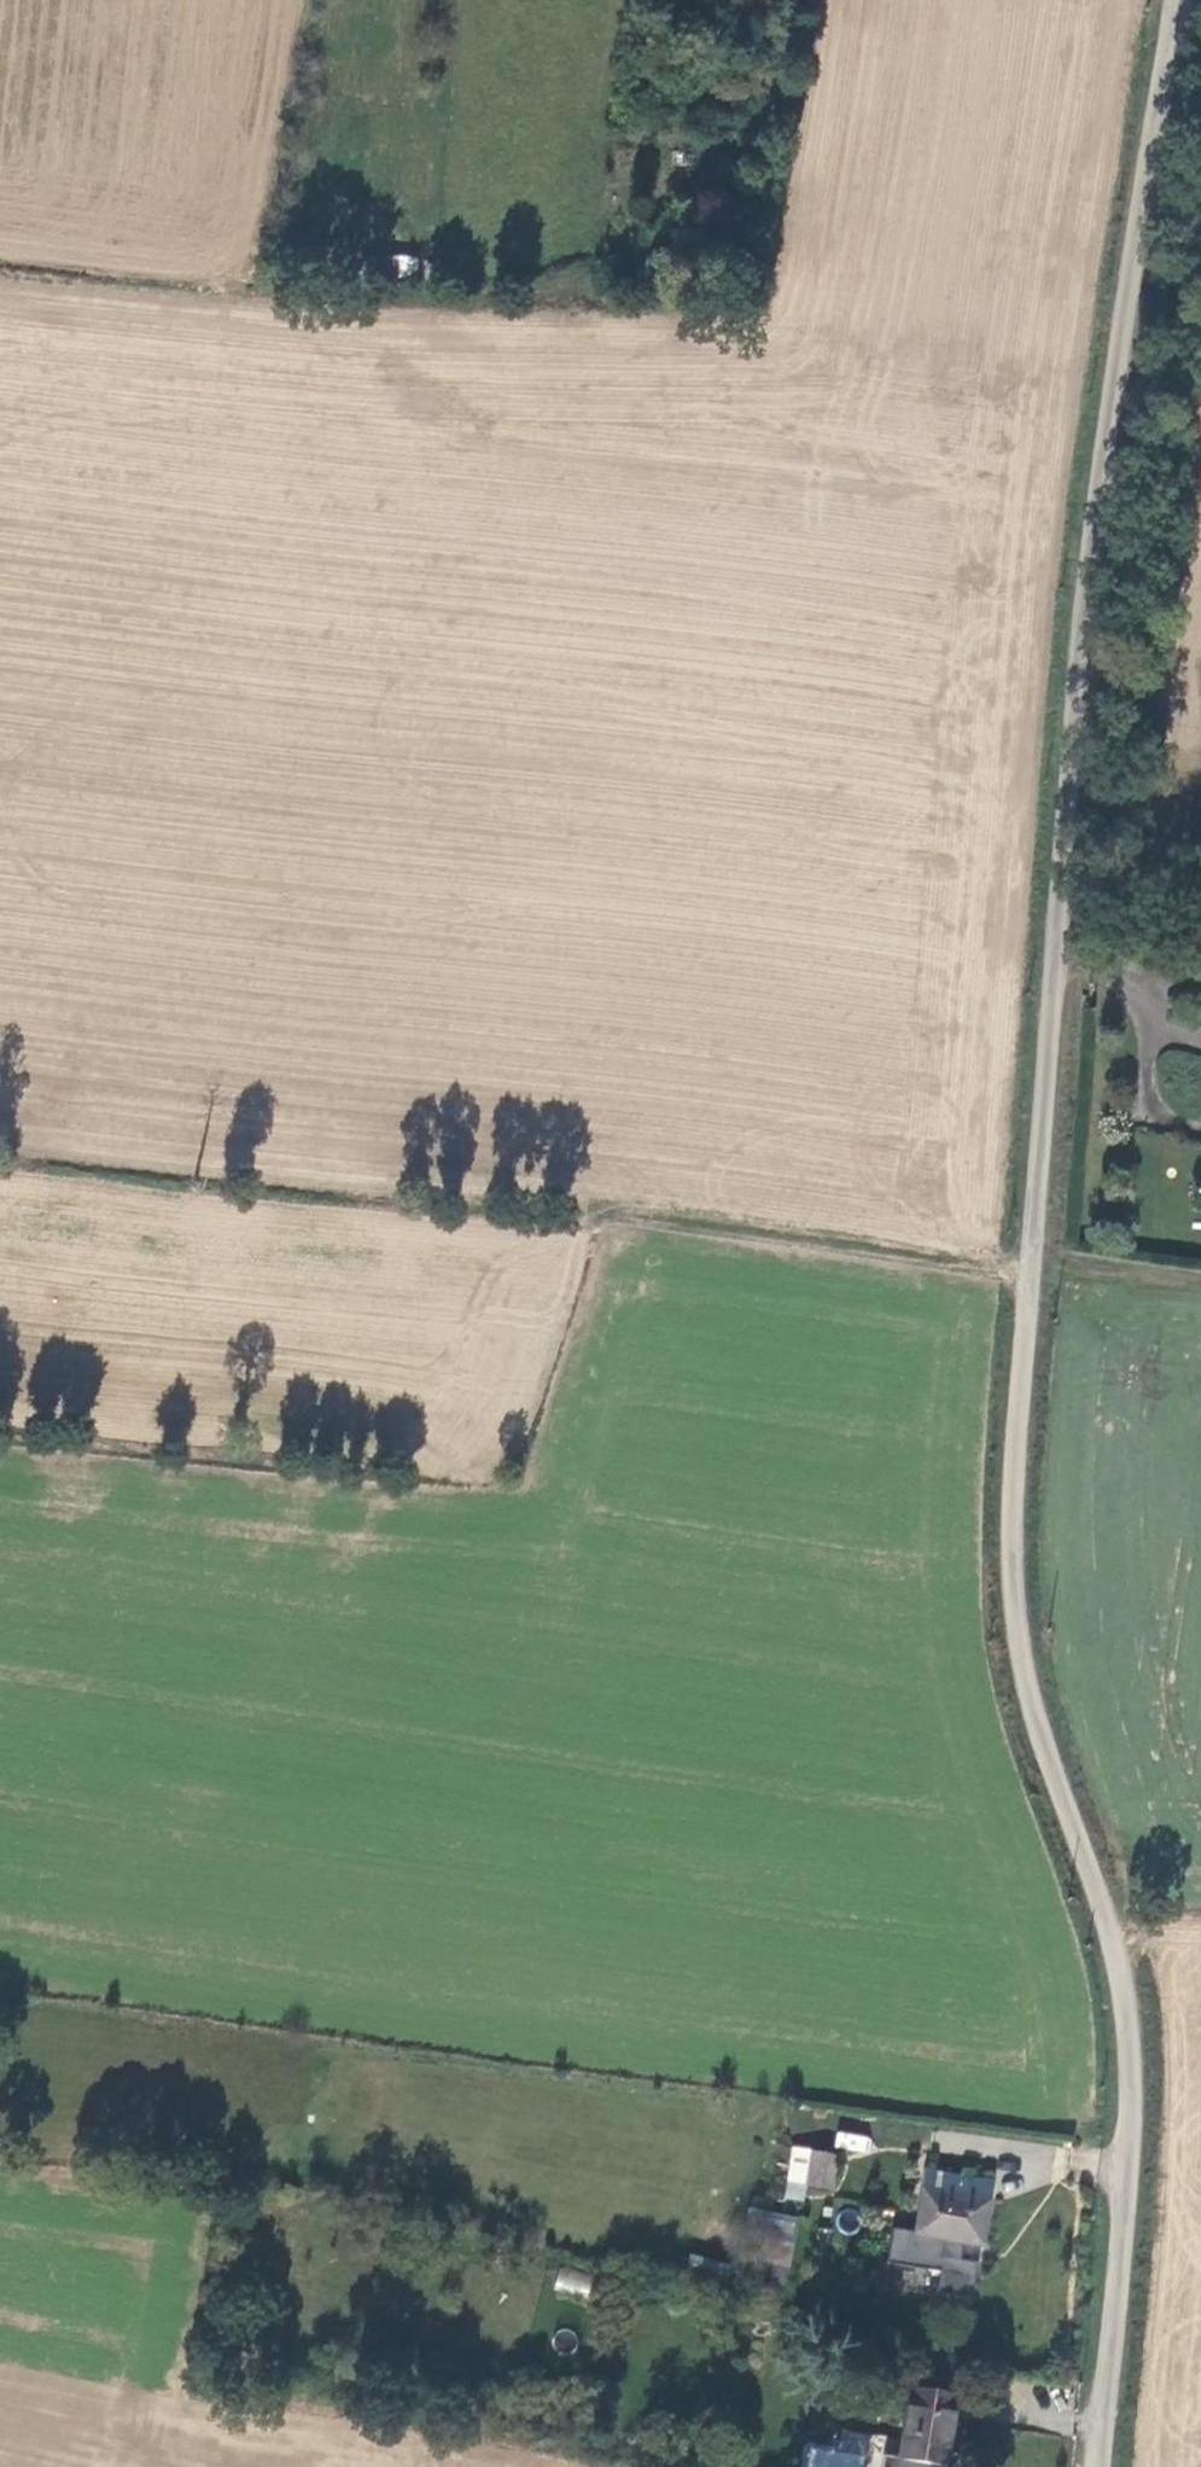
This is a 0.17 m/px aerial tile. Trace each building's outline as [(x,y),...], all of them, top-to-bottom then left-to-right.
[(835,2132),(834,2147),(866,2151),(868,2135),(835,2132)] [(826,2152),(799,2147),(793,2182),(819,2187),(826,2152)] [(979,2178),(914,2167),(904,2228),(880,2224),(874,2259),(928,2268),(925,2288),(960,2294),(966,2259),(948,2256),(951,2238),(969,2241),(979,2178)] [(740,2258),(789,2268),(799,2217),(750,2207),(740,2258)] [(558,2267),(554,2288),(587,2295),(592,2274),(558,2267)] [(941,2386),(898,2379),(884,2466),(942,2466),(944,2456),(931,2454),(941,2386)] [(804,2443),(802,2466),(864,2466),(867,2434),(837,2431),(836,2446),(804,2443)]
